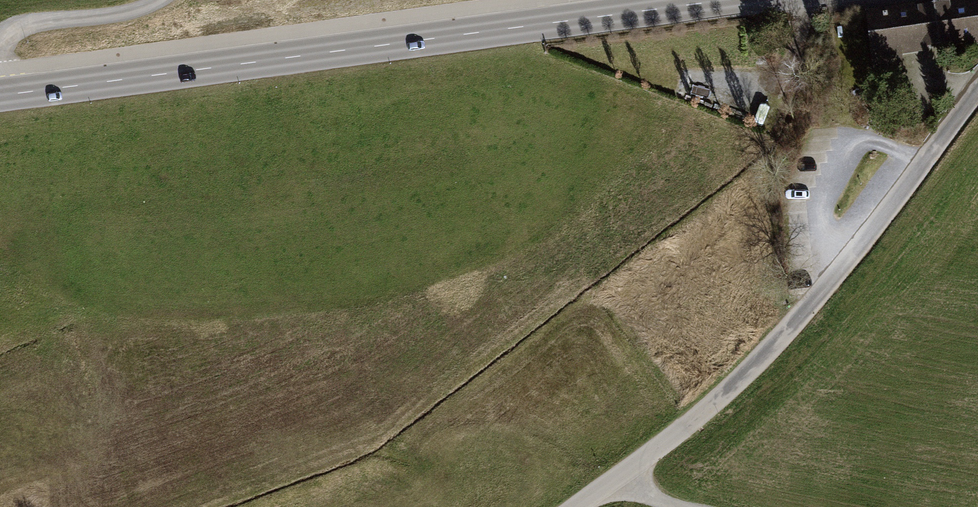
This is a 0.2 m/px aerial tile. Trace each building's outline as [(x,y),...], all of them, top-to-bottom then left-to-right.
[(876,80),(901,77),(898,55),(929,51),(928,48),(952,45),(952,48),(977,44),(977,0),(945,0),(946,3),(922,6),(922,3),(866,10),(876,80)]
